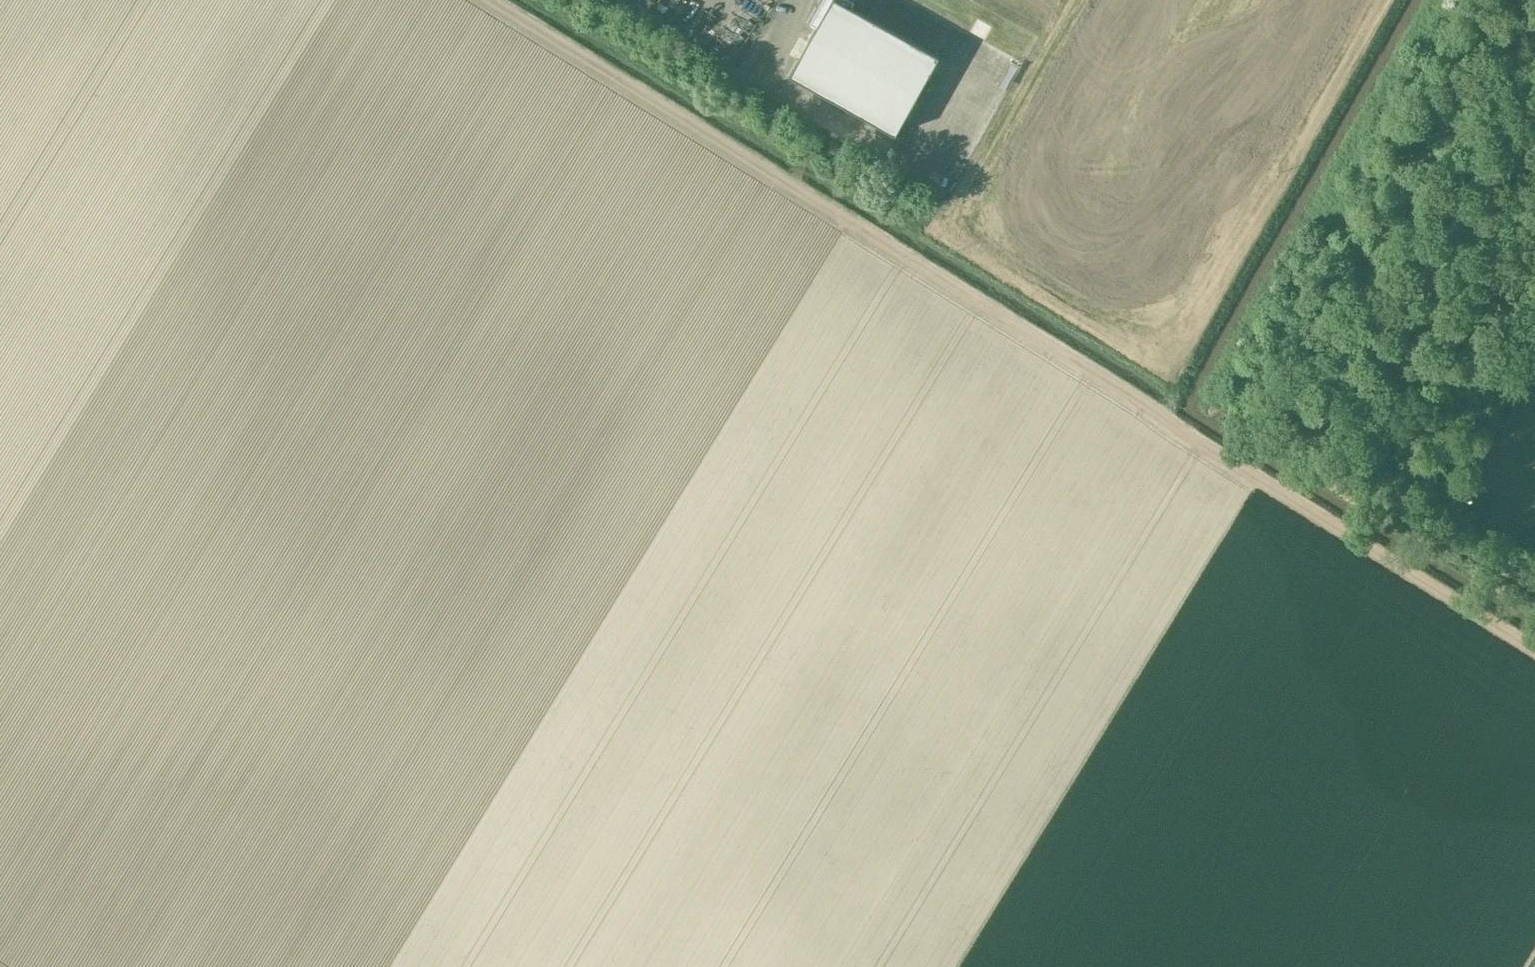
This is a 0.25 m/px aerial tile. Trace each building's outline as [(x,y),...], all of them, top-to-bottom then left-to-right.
[(849,7),(852,0),(820,0),(807,22),(814,25),(786,75),(892,135),(937,56),(849,7)]
